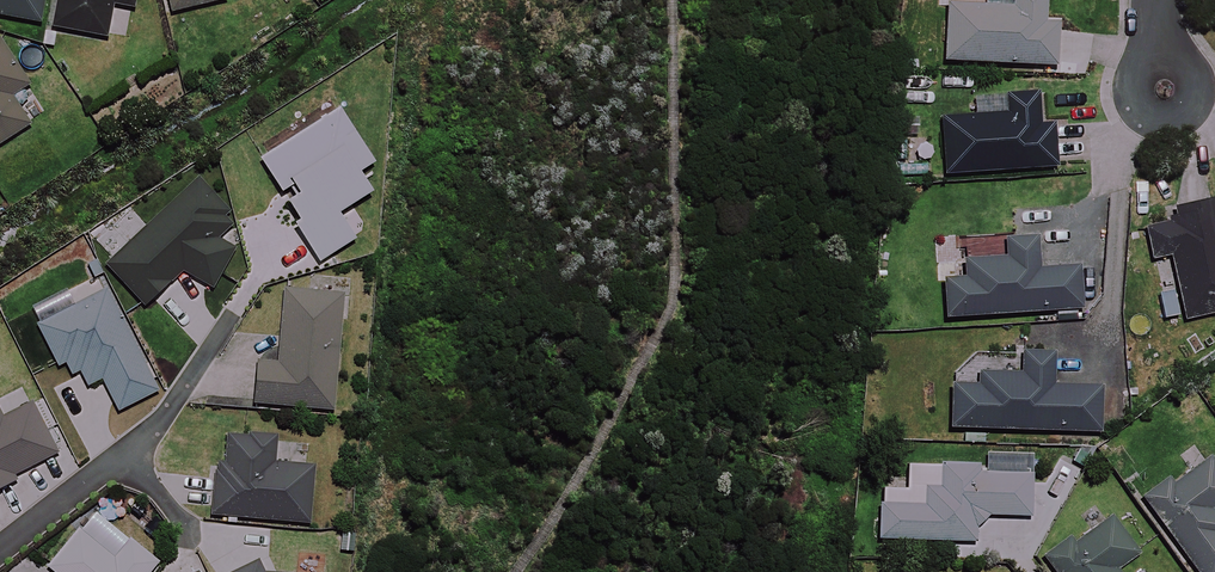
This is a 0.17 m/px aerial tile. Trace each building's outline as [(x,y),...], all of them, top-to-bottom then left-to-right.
[(40,22),(45,0),(0,0),(0,15),(40,22)] [(54,27),(108,37),(114,5),(134,9),(135,0),(59,0),(54,27)] [(173,12),(225,0),(170,0),(173,12)] [(1015,8),(949,4),(946,61),(1033,65),(1033,74),(1049,75),(1050,65),(1061,66),(1064,22),(1048,21),(1050,0),(1016,0),(1015,8)] [(33,126),(14,96),(32,84),(3,40),(0,42),(0,148),(33,126)] [(1044,126),(1042,94),(1006,97),(1007,115),(944,119),(948,176),(1059,169),(1056,125),(1044,126)] [(340,110),(262,160),(284,194),(295,187),(301,195),(289,203),(300,220),(296,222),(320,261),(367,231),(351,206),(371,192),(359,173),(374,163),(340,110)] [(237,220),(201,180),(108,265),(145,305),(182,272),(210,290),(235,253),(220,235),(237,220)] [(1171,211),(1173,222),(1147,228),(1155,261),(1173,257),(1188,322),(1214,315),(1214,201),(1171,211)] [(1042,269),(1040,237),(1008,239),(1009,258),(965,260),(966,276),(945,278),(947,318),(1087,310),(1084,266),(1042,269)] [(61,366),(68,363),(75,376),(82,372),(89,386),(104,378),(120,410),(159,389),(107,290),(40,326),(61,366)] [(345,296),(287,291),(280,364),(259,362),(256,404),(334,411),(345,296)] [(1058,353),(1025,352),(1024,372),(978,370),(978,386),(953,385),(951,428),(1101,433),(1103,387),(1056,386),(1058,353)] [(0,409),(0,490),(17,481),(15,476),(58,454),(33,405),(5,419),(0,409)] [(213,516),(308,523),(313,468),(308,467),(310,444),(277,442),(277,438),(230,435),(227,464),(217,463),(213,516)] [(1035,458),(986,456),(985,469),(942,467),(941,488),(926,488),(925,506),(880,504),(879,539),(978,542),(979,519),(990,519),(990,515),(1033,516),(1035,458)] [(1214,503),(1214,466),(1208,457),(1148,502),(1199,571),(1214,571),(1214,516),(1209,507),(1214,503)] [(1111,518),(1077,543),(1071,536),(1044,556),(1056,571),(1115,571),(1138,555),(1111,518)] [(81,530),(50,568),(55,571),(151,571),(159,562),(132,540),(117,559),(81,530)] [(259,562),(238,571),(263,571),(259,562)]
